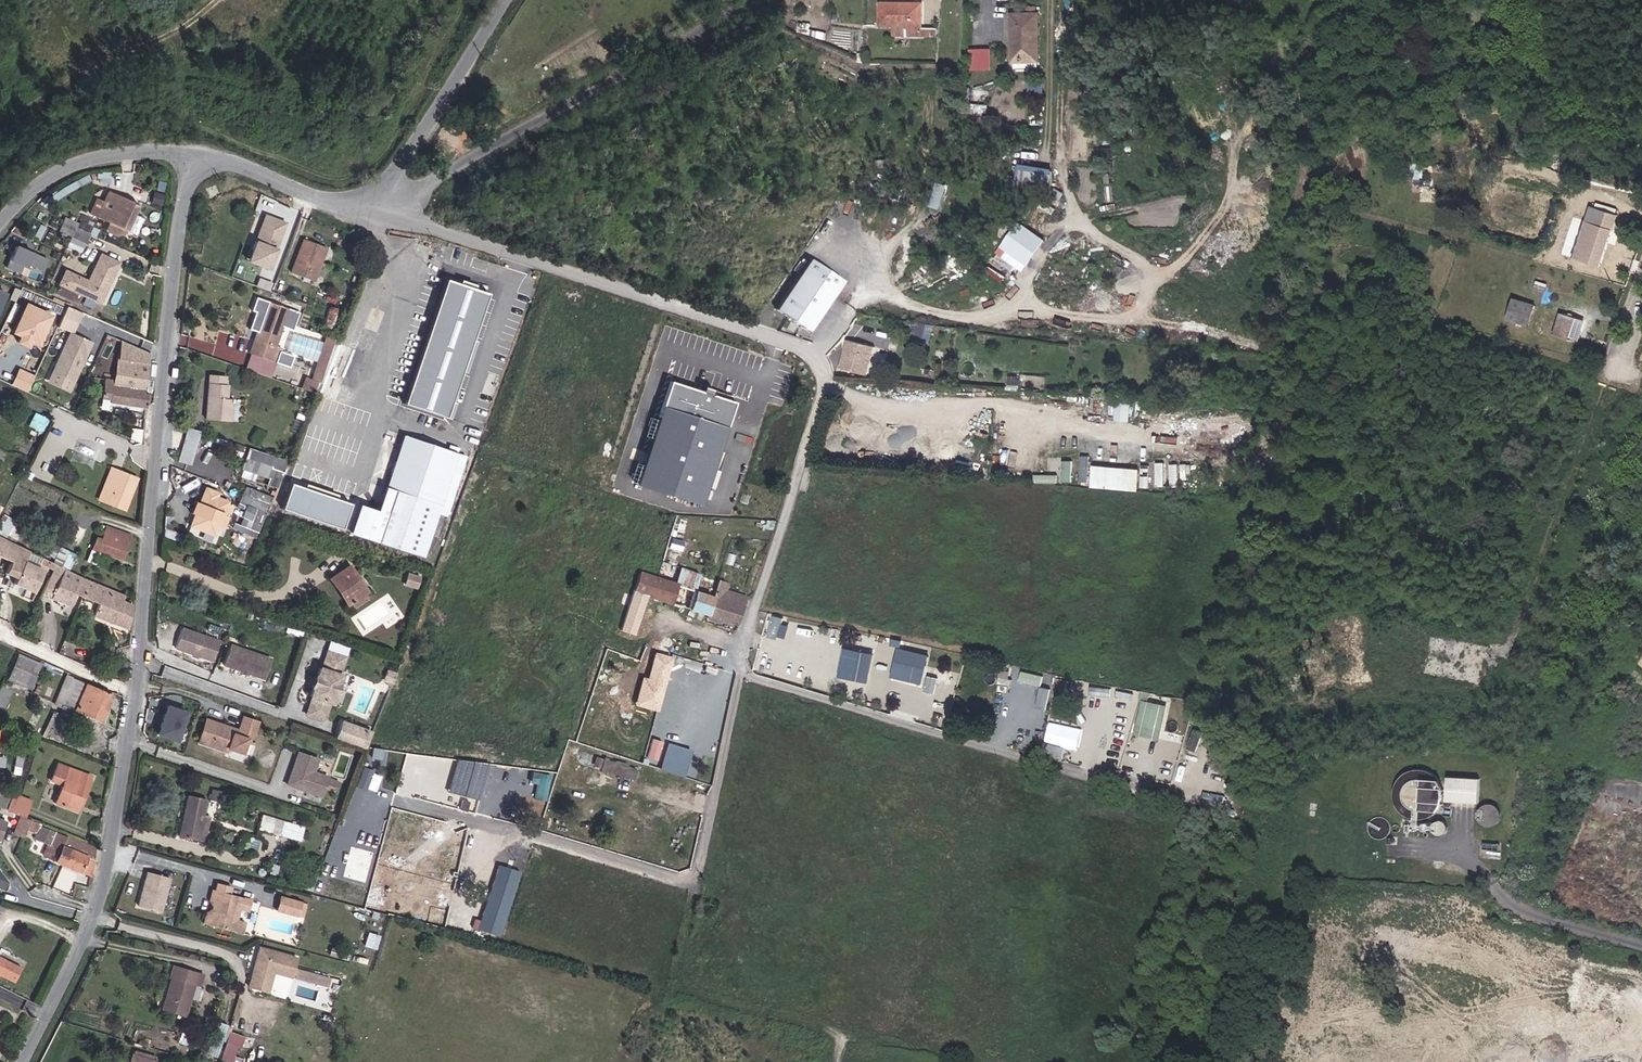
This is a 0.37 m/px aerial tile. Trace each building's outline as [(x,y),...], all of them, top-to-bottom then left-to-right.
[(899,47),(926,47),(926,25),(889,25),(889,47),(899,47)] [(1022,61),(1044,62),(1045,27),(1023,27),(1022,61)] [(993,69),(993,47),(970,48),(970,70),(993,69)] [(1055,185),(1056,167),(1020,164),(1019,183),(1055,185)] [(99,203),(93,217),(112,226),(132,234),(144,207),(113,193),(107,206),(99,203)] [(280,213),(283,204),(266,197),(262,205),(280,213)] [(846,235),(859,217),(840,202),(829,217),(840,225),(837,229),(846,235)] [(1590,215),(1616,223),(1619,212),(1594,204),(1590,215)] [(263,212),(251,261),(264,265),(258,284),(265,286),(269,271),(275,273),(290,219),(263,212)] [(1562,262),(1597,274),(1616,223),(1590,215),(1587,227),(1576,223),(1562,262)] [(129,243),(132,234),(112,226),(108,235),(129,243)] [(89,238),(97,241),(100,234),(88,228),(84,236),(89,238)] [(82,252),(89,238),(84,236),(78,233),(71,247),(82,252)] [(297,272),(318,281),(332,245),(311,237),(297,272)] [(52,267),(20,252),(9,274),(23,280),(26,273),(30,274),(31,271),(47,278),(52,267)] [(779,309),(814,331),(847,279),(812,257),(779,309)] [(64,292),(106,311),(123,271),(106,264),(94,289),(69,279),(64,292)] [(8,300),(0,296),(0,317),(8,300)] [(33,340),(42,344),(54,311),(25,301),(14,331),(20,334),(18,342),(31,347),(33,340)] [(1511,318),(1530,324),(1535,306),(1516,301),(1511,318)] [(279,345),(286,325),(292,310),(274,303),(266,323),(260,338),(255,354),(281,364),(287,348),(279,345)] [(328,328),(337,331),(344,309),(335,306),(328,328)] [(286,325),(295,329),(301,313),(292,310),(286,325)] [(73,314),(68,325),(84,333),(89,321),(73,314)] [(1573,347),(1581,324),(1563,318),(1555,340),(1573,347)] [(252,336),(260,338),(266,323),(257,321),(252,336)] [(329,350),(335,352),(339,340),(333,338),(329,350)] [(81,389),(98,350),(77,341),(60,380),(81,389)] [(853,349),(843,376),(870,386),(880,359),(853,349)] [(326,376),(327,373),(335,352),(329,350),(319,373),(326,376)] [(192,366),(200,369),(205,357),(197,353),(192,366)] [(158,373),(160,361),(128,356),(126,367),(158,373)] [(154,400),(158,373),(126,367),(123,390),(122,395),(154,400)] [(18,368),(13,385),(30,390),(35,372),(18,368)] [(217,418),(243,416),(242,399),(234,399),(234,386),(228,386),(227,373),(214,373),(217,418)] [(306,390),(319,394),(326,376),(319,373),(315,382),(310,381),(306,390)] [(708,504),(737,396),(706,388),(705,390),(671,381),(642,487),(708,504)] [(154,400),(122,395),(123,390),(114,388),(110,409),(119,410),(119,412),(157,419),(159,405),(153,404),(154,400)] [(1113,417),(1137,419),(1138,401),(1114,399),(1113,417)] [(36,411),(30,423),(42,429),(48,417),(36,411)] [(184,428),(176,459),(188,464),(196,432),(184,428)] [(386,525),(368,519),(359,544),(429,568),(440,537),(449,540),(475,461),(466,458),(464,464),(412,447),(386,525)] [(278,462),(246,450),(240,466),(265,476),(263,481),(270,484),(278,462)] [(1082,457),(1080,482),(1088,482),(1090,457),(1082,457)] [(1064,460),(1062,480),(1072,481),(1074,461),(1064,460)] [(1141,490),(1143,468),(1094,465),(1093,487),(1141,490)] [(267,495),(248,488),(235,522),(254,529),(267,495)] [(212,536),(224,504),(213,500),(215,494),(202,489),(196,505),(192,515),(188,526),(212,536)] [(133,518),(143,498),(126,490),(124,496),(119,494),(116,499),(112,497),(108,506),(133,518)] [(192,515),(196,505),(191,503),(187,513),(192,515)] [(111,553),(132,563),(142,543),(119,532),(115,541),(111,553)] [(102,550),(111,553),(115,541),(108,539),(102,550)] [(0,540),(0,562),(22,572),(16,584),(27,589),(24,595),(36,600),(32,607),(41,612),(55,582),(36,573),(42,560),(0,540)] [(65,565),(80,572),(88,556),(72,549),(65,565)] [(51,568),(59,572),(61,568),(53,564),(51,568)] [(76,575),(67,570),(65,575),(59,588),(69,592),(76,575)] [(134,602),(76,575),(69,592),(64,602),(83,610),(87,601),(109,611),(106,620),(138,634),(141,613),(133,609),(134,602)] [(702,602),(696,600),(700,587),(702,587),(704,582),(689,577),(682,596),(678,595),(674,609),(697,617),(702,602)] [(369,611),(375,607),(356,579),(338,591),(355,619),(358,618),(369,611)] [(654,603),(674,609),(678,595),(645,583),(640,599),(654,603)] [(702,602),(720,607),(725,588),(708,583),(707,588),(702,602)] [(696,600),(702,602),(707,588),(702,587),(700,587),(696,600)] [(748,632),(755,605),(731,597),(732,590),(725,588),(720,607),(715,622),(748,632)] [(627,640),(640,643),(654,603),(640,599),(627,640)] [(697,617),(715,622),(720,607),(702,602),(697,617)] [(358,618),(363,623),(373,617),(369,611),(358,618)] [(774,614),(768,635),(780,638),(785,617),(774,614)] [(215,664),(221,644),(185,632),(179,652),(215,664)] [(225,667),(269,681),(276,659),(232,645),(225,667)] [(859,680),(865,651),(846,647),(840,676),(859,680)] [(914,681),(918,654),(898,651),(893,678),(914,681)] [(663,673),(678,678),(683,662),(668,657),(663,673)] [(346,699),(346,692),(349,684),(347,683),(353,666),(336,660),(330,676),(327,676),(317,702),(320,703),(314,718),(331,724),(337,710),(340,710),(343,702),(345,701),(346,699)] [(31,674),(44,679),(48,670),(27,661),(17,686),(24,689),(31,674)] [(1024,671),(1022,681),(1043,685),(1045,675),(1024,671)] [(399,680),(395,690),(402,692),(406,682),(399,680)] [(12,690),(1,686),(0,688),(0,716),(1,716),(12,690)] [(1041,686),(1038,707),(1049,708),(1052,688),(1041,686)] [(65,697),(73,700),(78,689),(70,687),(65,697)] [(67,715),(103,731),(114,705),(78,689),(73,700),(67,715)] [(1143,699),(1136,734),(1157,737),(1163,703),(1143,699)] [(1116,715),(1132,719),(1136,705),(1120,700),(1116,715)] [(169,712),(160,740),(179,746),(189,718),(169,712)] [(255,742),(262,743),(266,721),(251,719),(249,733),(248,740),(240,739),(241,732),(211,727),(208,745),(220,747),(219,753),(236,757),(237,753),(253,755),(255,742)] [(1078,750),(1084,728),(1051,719),(1046,741),(1078,750)] [(1195,727),(1188,746),(1198,750),(1205,731),(1195,727)] [(355,730),(349,746),(378,757),(384,741),(355,730)] [(652,737),(648,756),(659,758),(663,739),(652,737)] [(687,775),(693,748),(668,742),(661,769),(687,775)] [(1044,756),(1063,760),(1066,747),(1047,743),(1044,756)] [(207,751),(219,753),(220,747),(208,745),(207,751)] [(594,771),(633,784),(637,772),(598,759),(594,771)] [(342,789),(336,787),(336,786),(321,781),(326,768),(306,762),(296,793),(329,805),(333,793),(340,795),(342,789)] [(68,810),(92,820),(106,784),(73,772),(69,782),(79,785),(68,810)] [(1450,778),(1449,802),(1480,804),(1481,779),(1450,778)] [(1420,816),(1417,786),(1407,787),(1409,802),(1406,803),(1408,817),(1420,816)] [(1226,806),(1227,795),(1204,793),(1203,804),(1226,806)] [(1483,807),(1481,809),(1479,812),(1479,816),(1479,818),(1480,822),(1482,824),(1484,827),(1487,828),(1490,828),(1493,828),(1496,827),(1500,825),(1502,821),(1503,818),(1503,815),(1503,812),(1501,809),(1498,806),(1496,805),(1493,804),(1489,804),(1485,805),(1483,807)] [(192,846),(221,852),(226,825),(217,823),(219,810),(199,807),(192,846)] [(18,820),(37,827),(42,815),(22,808),(18,820)] [(1438,822),(1436,824),(1435,827),(1435,831),(1436,833),(1439,835),(1442,836),(1444,836),(1447,835),(1449,833),(1450,831),(1450,827),(1449,824),(1447,822),(1444,821),(1441,821),(1438,822)] [(1428,823),(1426,824),(1424,825),(1424,827),(1425,830),(1427,832),(1429,831),(1430,831),(1432,828),(1432,826),(1430,824),(1428,823)] [(0,824),(0,844),(12,848),(18,830),(0,824)] [(34,845),(40,828),(37,827),(31,824),(25,842),(34,845)] [(1420,824),(1417,824),(1416,826),(1415,828),(1416,830),(1419,832),(1422,831),(1423,828),(1423,827),(1422,824),(1420,824)] [(275,838),(293,843),(296,832),(278,826),(275,838)] [(645,846),(651,832),(637,826),(631,840),(645,846)] [(39,854),(68,865),(77,839),(48,829),(39,854)] [(293,843),(313,849),(316,838),(296,832),(293,843)] [(68,865),(94,874),(99,847),(77,839),(68,865)] [(5,869),(0,867),(0,893),(4,893),(5,892),(14,895),(16,887),(5,869)] [(165,877),(143,871),(133,906),(155,912),(165,877)] [(316,892),(324,894),(327,884),(319,882),(316,892)] [(243,891),(226,886),(224,894),(241,898),(243,891)] [(221,893),(214,918),(223,914),(223,910),(220,905),(224,894),(221,893)] [(241,898),(224,894),(220,905),(223,910),(223,914),(214,918),(212,927),(251,938),(254,927),(245,925),(243,920),(244,915),(248,912),(257,915),(260,904),(241,898)] [(314,906),(293,900),(289,913),(310,920),(314,906)] [(13,911),(16,904),(0,901),(0,907),(13,911)] [(704,921),(719,926),(723,916),(707,912),(704,921)] [(281,985),(299,990),(308,962),(270,950),(265,968),(267,969),(266,974),(263,974),(255,998),(276,1004),(281,985)] [(1,956),(0,957),(0,963),(8,968),(11,962),(11,961),(1,956)] [(7,990),(11,984),(25,992),(34,975),(11,962),(8,968),(0,963),(0,986),(7,990)] [(174,1015),(199,1022),(208,988),(211,989),(215,974),(184,965),(180,981),(183,982),(174,1015)] [(223,1058),(230,1024),(217,1021),(210,1055),(223,1058)] [(244,1034),(231,1030),(220,1061),(224,1061),(234,1061),(244,1034)] [(144,1057),(159,1061),(167,1061),(168,1060),(146,1053),(144,1057)]
